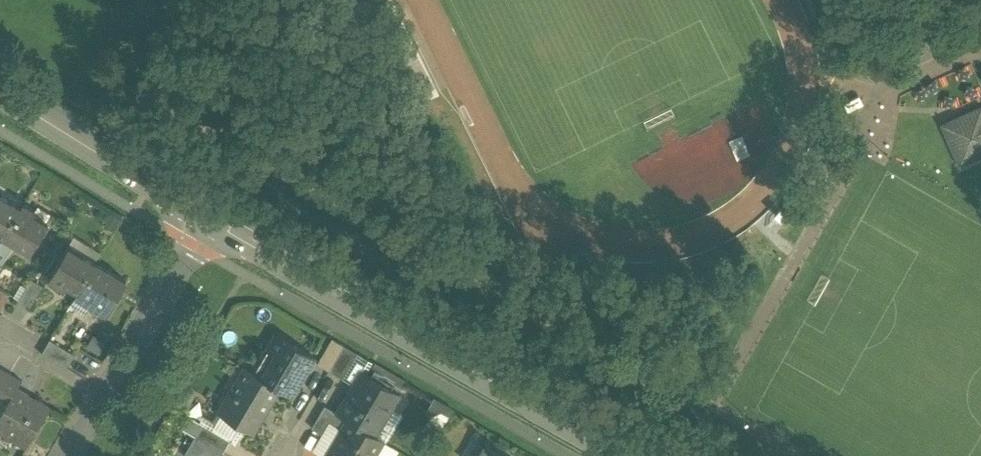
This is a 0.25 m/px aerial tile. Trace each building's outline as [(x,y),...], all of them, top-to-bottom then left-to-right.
[(980,112),(947,127),(962,160),(980,152),(980,113),(980,112)] [(0,196),(0,236),(3,238),(21,208),(0,196)] [(36,211),(23,204),(21,208),(3,238),(30,254),(48,224),(33,215),(36,211)] [(96,263),(69,247),(48,281),(75,297),(96,263)] [(126,281),(96,263),(75,297),(106,315),(118,296),(117,295),(120,290),(121,291),(126,281)] [(32,280),(20,301),(31,308),(43,287),(32,280)] [(97,353),(103,342),(91,336),(86,348),(97,353)] [(314,358),(278,337),(270,351),(275,354),(261,378),(280,389),(293,397),(300,385),(298,384),(314,358)] [(333,339),(318,365),(329,372),(345,346),(333,339)] [(75,356),(50,341),(42,355),(66,370),(75,356)] [(345,346),(329,372),(343,380),(359,354),(345,346)] [(0,367),(0,390),(10,373),(0,367)] [(261,378),(245,368),(221,408),(240,419),(237,424),(253,433),(280,389),(261,378)] [(0,390),(0,395),(9,401),(17,388),(21,379),(10,373),(0,390)] [(399,396),(361,373),(338,414),(347,419),(376,436),(399,396)] [(17,388),(9,401),(0,416),(0,432),(14,439),(16,434),(29,442),(50,406),(36,398),(36,399),(17,388)] [(436,394),(423,409),(441,425),(454,410),(436,394)] [(338,414),(325,406),(312,429),(324,436),(329,427),(339,433),(347,419),(338,414)] [(347,419),(339,433),(326,455),(375,455),(384,441),(347,419)] [(230,440),(202,424),(195,436),(223,453),(230,440)] [(195,436),(187,450),(197,455),(221,455),(223,453),(195,436)] [(483,444),(476,455),(503,455),(483,444)]
